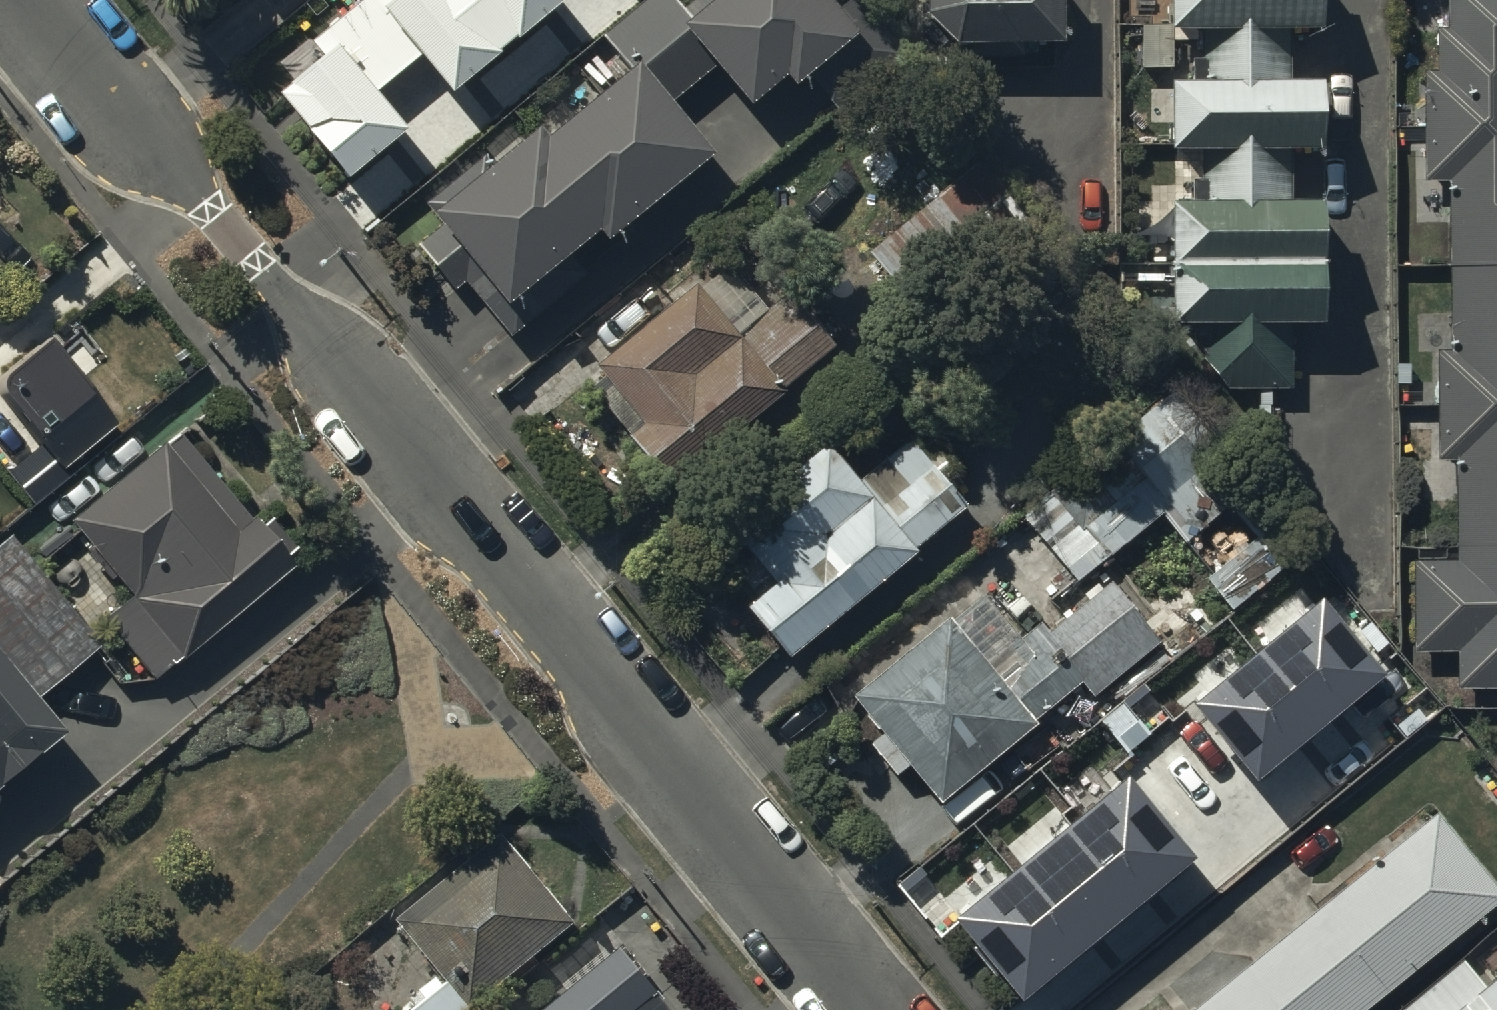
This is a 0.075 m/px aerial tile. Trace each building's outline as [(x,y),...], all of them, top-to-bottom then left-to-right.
[(282,96),(351,179),(409,131),(378,95),(421,59),(453,97),(568,2),(566,0),(369,0),(316,44),(328,58),(282,96)] [(826,0),(695,0),(681,12),(670,0),(648,0),(603,39),(634,75),(551,146),(540,133),(500,168),(488,155),(426,208),(444,230),(419,250),(457,294),(465,287),(512,342),(591,276),(577,260),(602,238),(610,248),(716,162),(673,109),(716,71),(752,113),(787,84),(796,95),(815,79),(835,101),(900,49),(861,0),(852,0),(837,13),(826,0)] [(928,53),(1062,53),(1062,0),(928,0),(928,53)] [(1171,36),(1202,36),(1202,63),(1193,63),(1193,89),(1170,90),(1170,157),(1201,157),(1201,183),(1190,183),(1190,205),(1171,205),(1171,331),(1202,331),(1202,394),(1259,394),(1259,407),(1273,407),(1273,392),(1293,392),(1293,329),(1326,329),(1326,206),(1292,206),(1292,157),(1324,157),(1323,85),(1292,85),(1292,37),(1322,37),(1322,0),(1171,0),(1171,36)] [(1446,33),(1436,33),(1436,77),(1425,77),(1425,186),(1450,186),(1450,352),(1439,352),(1439,464),(1456,464),(1456,564),(1413,564),(1413,653),(1458,653),(1458,690),(1496,690),(1496,0),(1446,0),(1446,33)] [(980,164),(867,251),(890,283),(961,235),(979,261),(1026,226),(980,164)] [(698,291),(596,371),(642,429),(629,439),(669,490),(789,397),(783,390),(833,352),(791,297),(736,340),(698,291)] [(5,373),(0,383),(0,389),(1,394),(7,402),(63,467),(114,424),(43,341),(5,373)] [(1174,393),(1023,517),(1078,582),(1163,511),(1188,540),(1252,487),(1174,393)] [(257,532),(178,436),(69,526),(128,597),(101,620),(154,683),(299,561),(267,523),(257,532)] [(749,610),(788,661),(918,558),(914,553),(964,513),(910,445),(859,486),(829,448),(730,527),(754,558),(734,574),(758,603),(749,610)] [(0,549),(0,655),(37,701),(101,648),(12,539),(0,549)] [(1091,700),(1159,645),(1111,585),(1047,637),(1040,628),(987,670),(949,624),(854,702),(940,807),(1082,689),(1091,700)] [(1322,605),(1195,710),(1257,785),(1385,680),(1322,605)] [(63,739),(0,664),(0,792),(63,739)] [(1128,782),(956,926),(1024,1006),(1196,862),(1128,782)] [(1496,912),(1496,885),(1442,817),(1436,822),(1429,814),(1383,851),(1389,859),(1200,1009),(1375,1009),(1496,912)] [(501,838),(391,929),(434,981),(401,1008),(403,1009),(479,1009),(476,1007),(511,977),(517,985),(540,966),(535,960),(574,927),(501,838)] [(545,1009),(666,1009),(618,951),(545,1009)] [(1484,984),(1466,962),(1405,1009),(1496,1009),(1496,973),(1484,984)]
